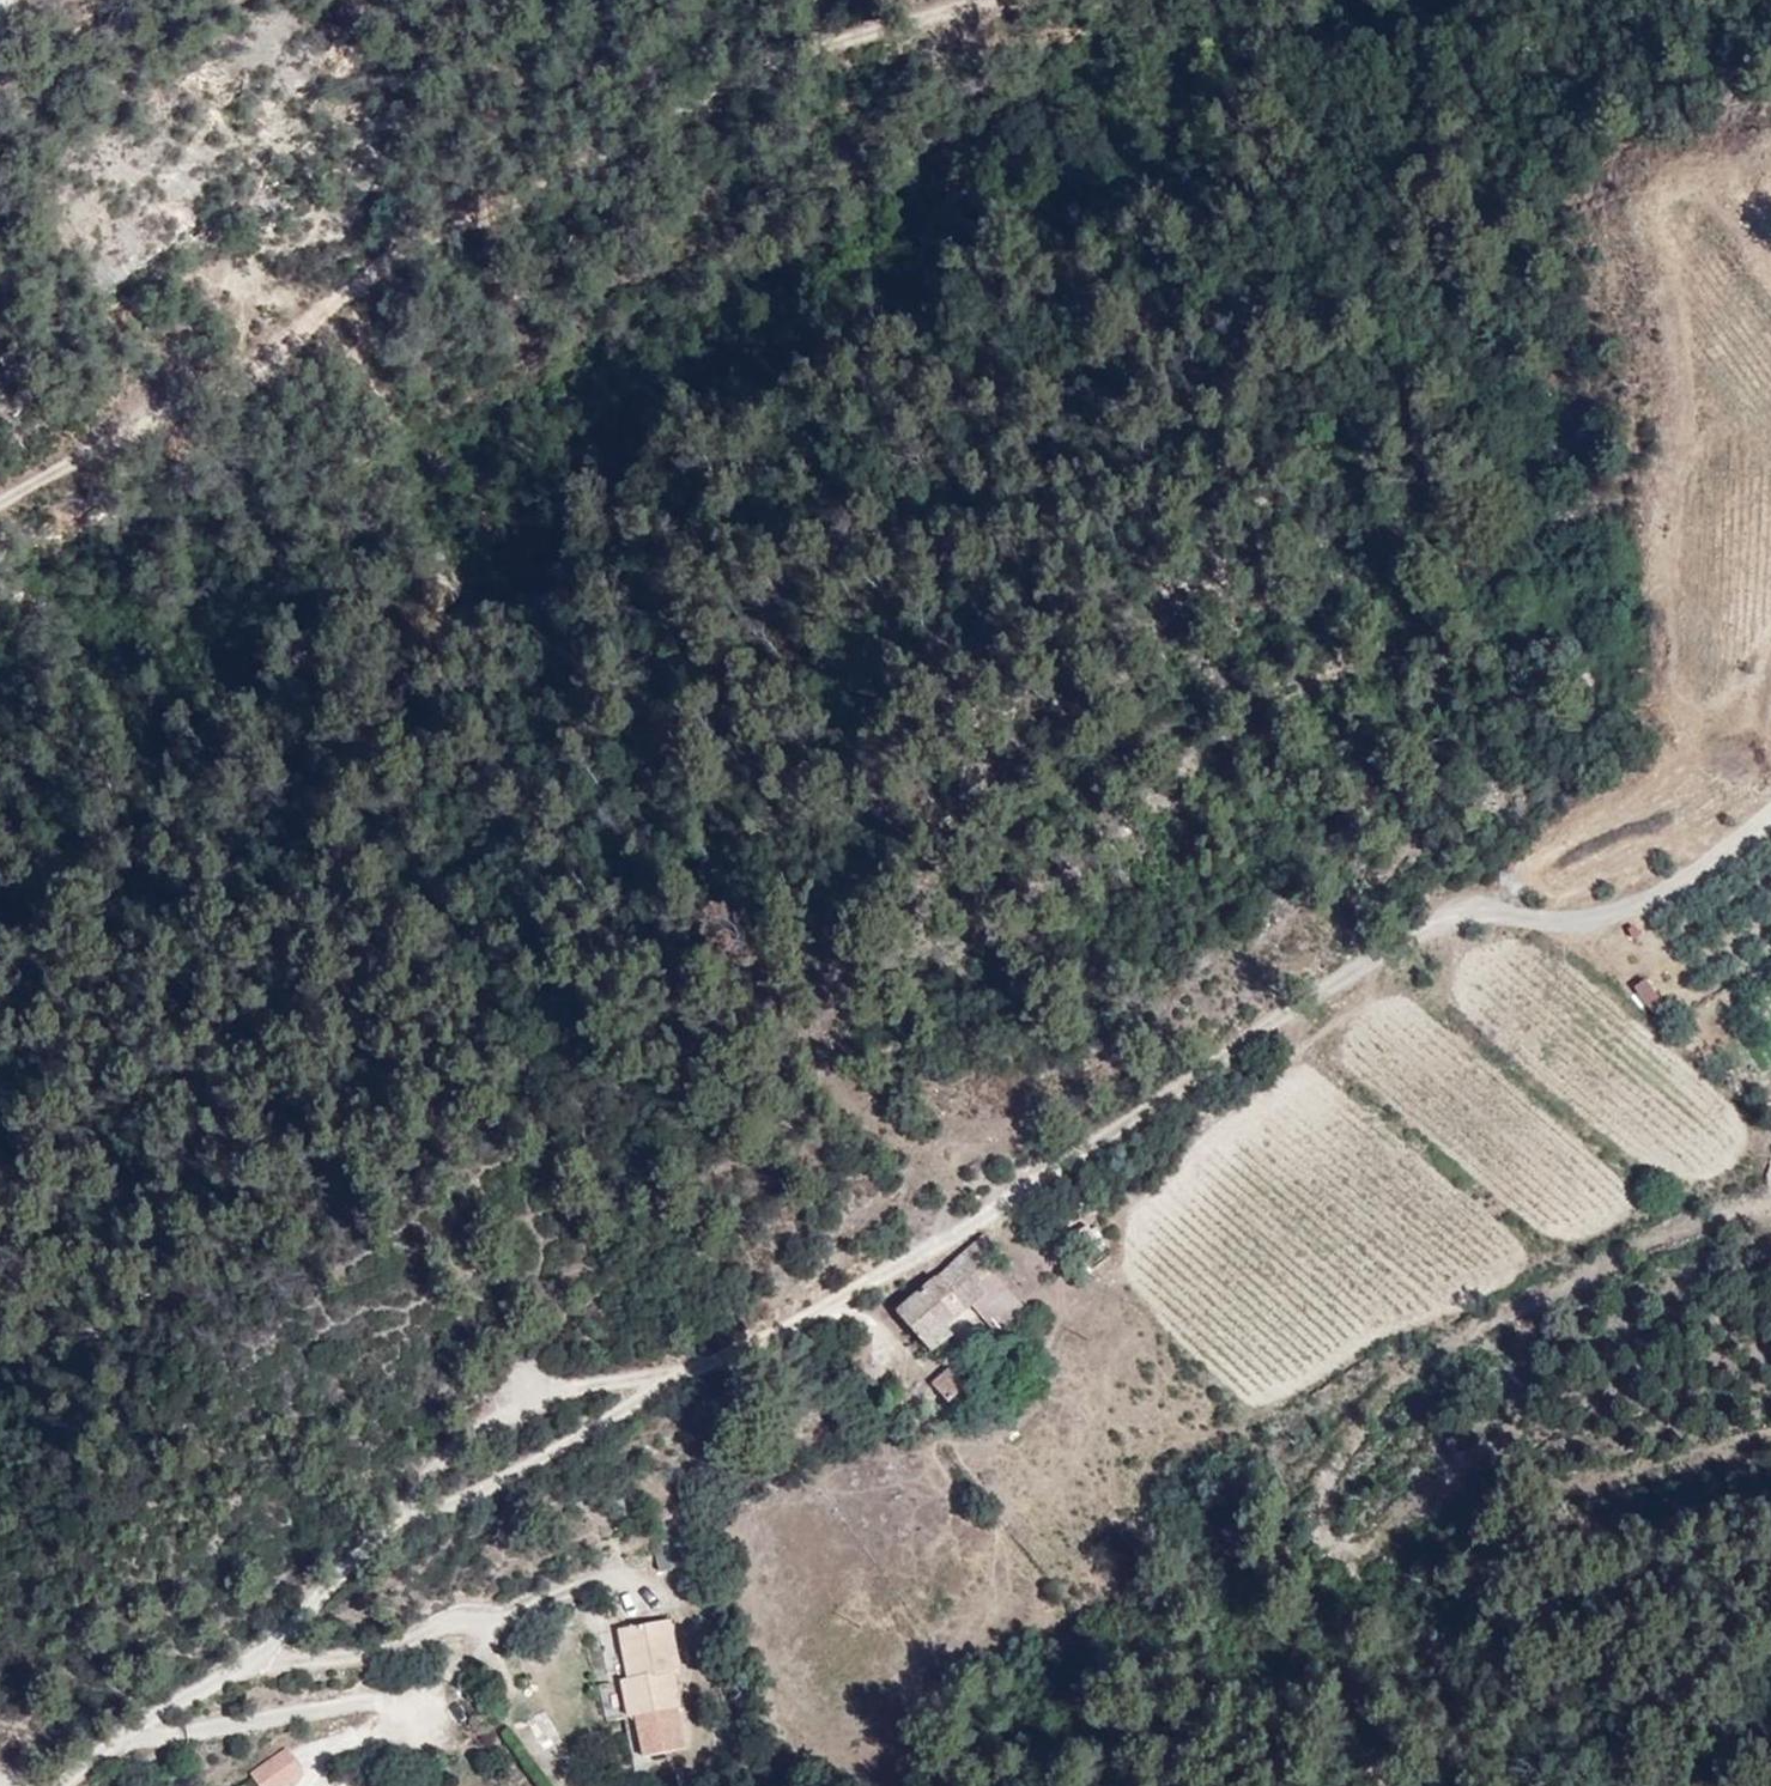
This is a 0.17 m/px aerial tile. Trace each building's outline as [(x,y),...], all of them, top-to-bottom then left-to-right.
[(1643,978),(1630,988),(1650,1014),(1663,1004),(1643,978)] [(1075,1240),(1067,1224),(1055,1228),(1062,1246),(1075,1240)] [(985,1247),(968,1228),(881,1299),(921,1348),(952,1321),(941,1308),(955,1297),(981,1328),(1007,1306),(971,1260),(985,1247)] [(954,1388),(937,1368),(921,1379),(940,1400),(954,1388)] [(647,1643),(641,1594),(593,1601),(602,1646),(594,1647),(600,1684),(607,1682),(613,1721),(652,1714),(640,1644),(647,1643)] [(322,1761),(290,1779),(294,1785),(335,1785),(322,1761)]
